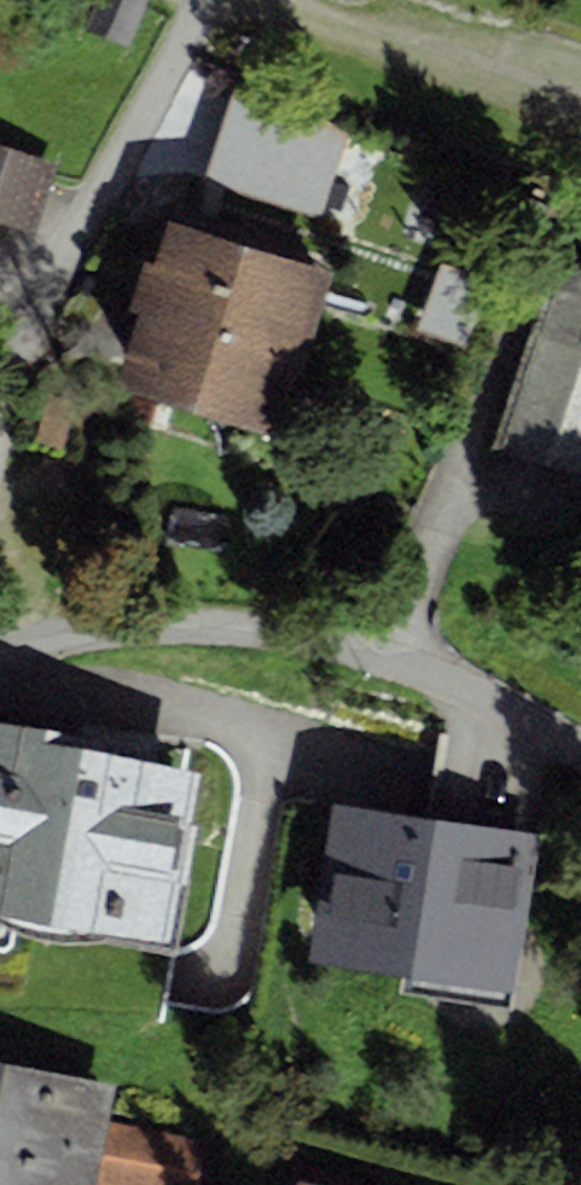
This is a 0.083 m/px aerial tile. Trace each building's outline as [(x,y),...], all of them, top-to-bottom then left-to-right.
[(84,29),(128,47),(147,0),(96,0),(84,29)] [(0,143),(0,219),(35,231),(58,162),(0,143)] [(192,223),(170,216),(155,262),(148,259),(132,305),(144,309),(119,382),(278,434),(333,271),(302,261),(307,248),(195,211),(192,223)] [(552,259),(492,447),(580,475),(580,474),(580,268),(552,259)] [(50,390),(34,439),(61,447),(76,398),(50,390)] [(0,721),(0,914),(168,945),(180,884),(187,885),(199,822),(192,820),(202,770),(118,754),(120,744),(0,721)] [(425,815),(332,802),(309,963),(517,990),(546,775),(469,740),(439,731),(425,815)] [(108,1120),(115,1086),(0,1063),(0,1184),(95,1184),(108,1120)] [(108,1120),(95,1184),(203,1184),(212,1141),(108,1120)] [(297,1180),(296,1184),(356,1184),(358,1177),(292,1163),(289,1177),(297,1180)]
